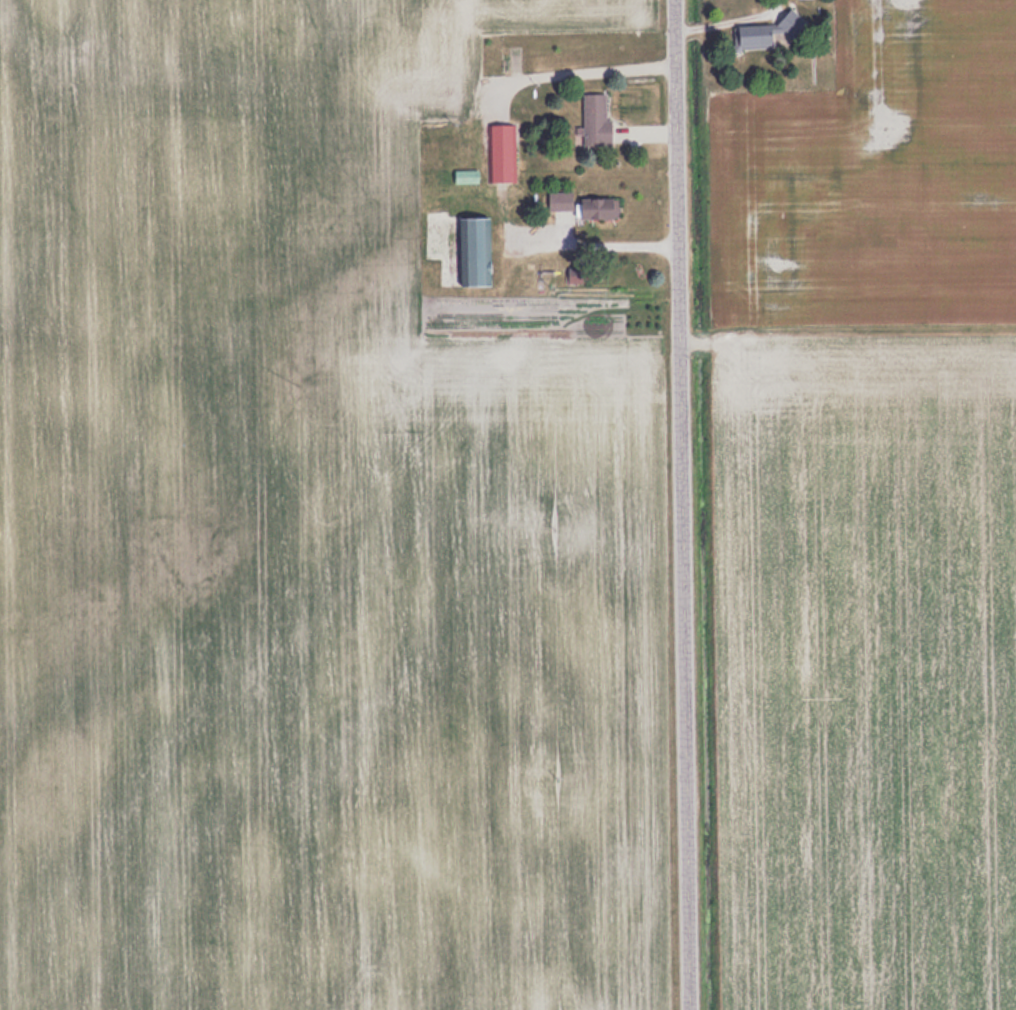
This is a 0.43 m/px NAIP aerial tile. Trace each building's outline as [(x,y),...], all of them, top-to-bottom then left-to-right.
[(770,46),(770,34),(797,33),(796,20),(733,22),(733,48),(770,46)] [(581,94),(582,147),(609,147),(609,119),(605,119),(604,93),(581,94)] [(488,182),(516,182),(516,124),(488,124),(488,182)] [(546,191),(546,211),(577,211),(577,219),(616,220),(616,198),(572,198),(572,192),(546,191)] [(460,286),(488,286),(487,217),(459,218),(460,286)]
